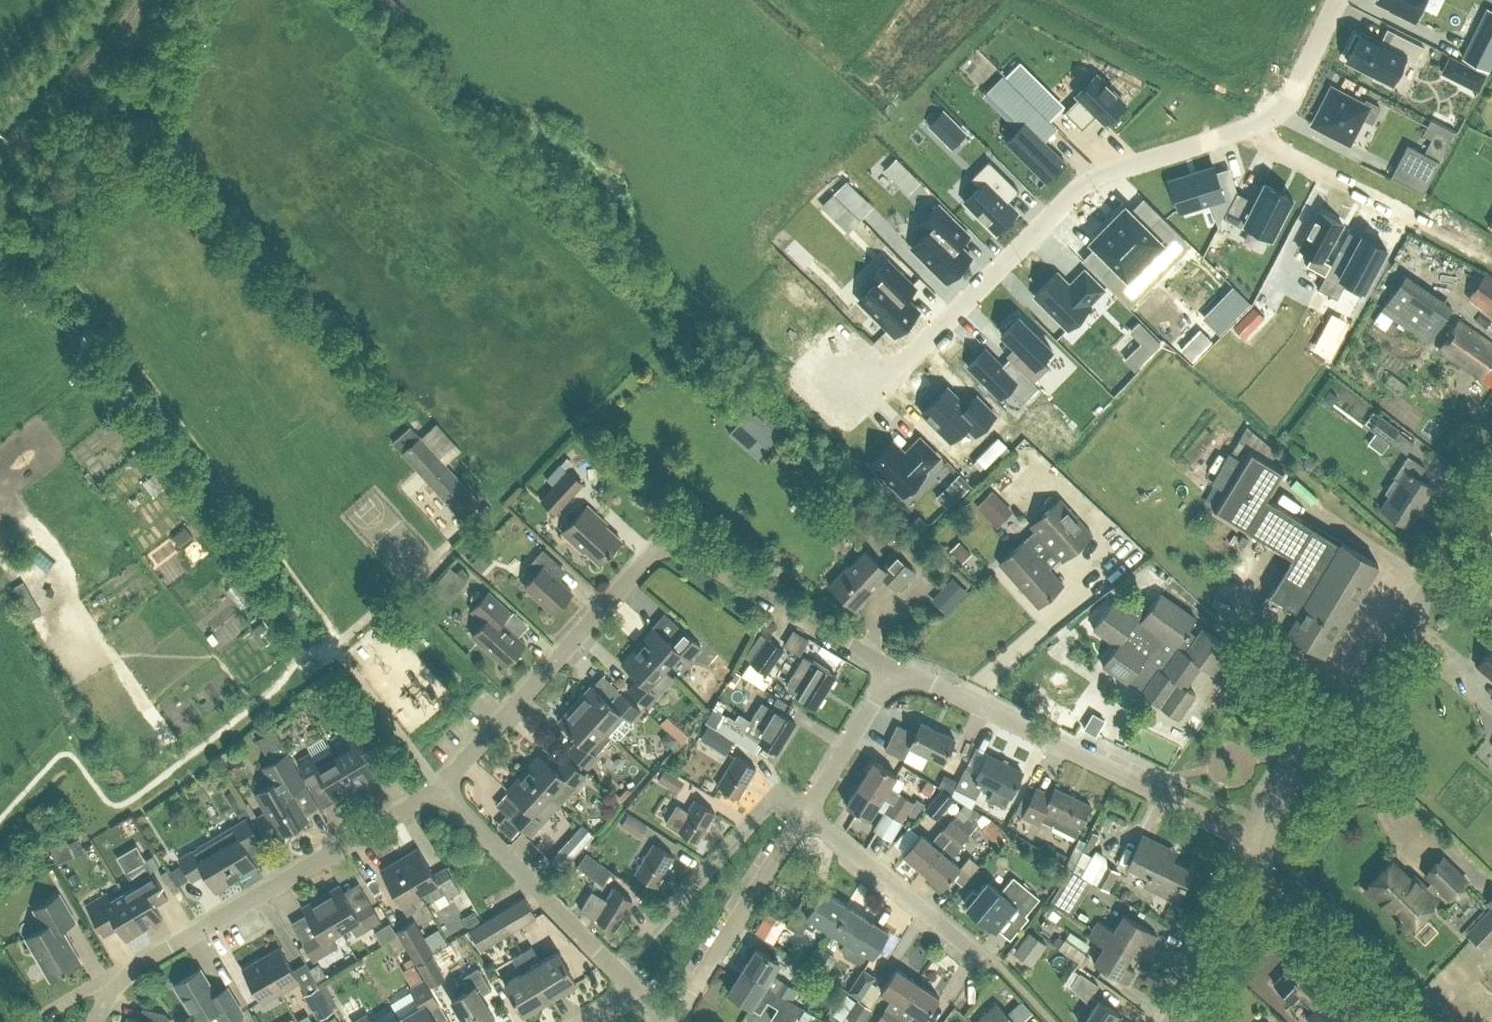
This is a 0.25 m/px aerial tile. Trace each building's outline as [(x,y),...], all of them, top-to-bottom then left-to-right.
[(1400,9),(1398,12),(1414,20),(1424,0),(1382,0),(1400,9)] [(1486,8),(1479,22),(1463,56),(1488,68),(1491,60),(1491,11),(1486,8)] [(1404,57),(1415,63),(1423,47),(1392,31),(1385,45),(1360,32),(1359,35),(1355,33),(1347,49),(1351,51),(1346,59),(1375,74),(1373,77),(1392,88),(1402,69),(1398,67),(1404,57)] [(1060,106),(1017,64),(1006,76),(1049,118),(1060,106)] [(1079,96),(1064,111),(1082,128),(1096,113),(1104,122),(1124,102),(1096,74),(1076,94),(1079,96)] [(1011,87),(1000,98),(1012,110),(1023,99),(1011,87)] [(1380,106),(1366,99),(1363,104),(1331,88),(1313,123),(1348,142),(1361,117),(1371,122),(1380,106)] [(1023,99),(1012,110),(1024,121),(1030,127),(1040,116),(1023,99)] [(1024,121),(1005,140),(1046,180),(1065,162),(1030,127),(1024,121)] [(1410,172),(1428,181),(1439,160),(1421,151),(1410,172)] [(979,185),(965,200),(996,231),(1018,209),(1008,200),(1019,188),(989,158),(971,177),(979,185)] [(1214,167),(1169,182),(1178,209),(1222,194),(1214,167)] [(1236,190),(1223,216),(1242,226),(1244,221),(1271,236),(1291,196),(1273,187),(1263,182),(1254,199),(1236,190)] [(1223,195),(1227,207),(1236,190),(1234,184),(1221,189),(1223,195)] [(926,231),(911,246),(947,281),(971,256),(959,244),(969,234),(938,204),(919,223),(926,231)] [(1125,206),(1108,223),(1145,260),(1155,250),(1160,256),(1166,262),(1175,252),(1185,243),(1171,230),(1158,217),(1152,223),(1147,228),(1143,225),(1125,206)] [(1319,206),(1300,243),(1315,251),(1309,261),(1326,270),(1332,259),(1325,255),(1344,219),(1319,206)] [(1108,223),(1091,241),(1113,263),(1107,268),(1102,273),(1115,287),(1128,300),(1137,291),(1146,282),(1140,276),(1135,270),(1145,260),(1108,223)] [(1326,270),(1317,287),(1336,297),(1343,285),(1360,294),(1386,247),(1361,234),(1348,258),(1336,252),(1332,259),(1326,270)] [(882,275),(858,299),(894,334),(918,309),(905,296),(915,286),(887,259),(876,270),(882,275)] [(1057,273),(1035,295),(1067,327),(1089,305),(1088,304),(1103,288),(1084,269),(1074,280),(1075,281),(1070,286),(1057,273)] [(1486,271),(1468,296),(1491,313),(1491,276),(1486,271)] [(1405,277),(1381,310),(1429,343),(1454,310),(1405,277)] [(1234,291),(1225,300),(1237,312),(1247,303),(1234,291)] [(1253,306),(1233,326),(1244,336),(1263,316),(1253,306)] [(1003,329),(1000,332),(1017,349),(1020,351),(1016,356),(1012,360),(1022,370),(1033,381),(1041,373),(1048,366),(1045,362),(1041,359),(1043,357),(1052,348),(1035,331),(1018,314),(1015,317),(1013,317),(1012,317),(1008,322),(1003,326),(1003,327),(1003,329)] [(1460,320),(1439,349),(1480,378),(1481,377),(1491,385),(1491,343),(1460,320)] [(1200,350),(1190,340),(1181,349),(1191,359),(1200,350)] [(985,348),(968,365),(1000,396),(1008,388),(1022,403),(1038,386),(1033,381),(1012,360),(1009,357),(1002,364),(985,348)] [(951,439),(966,424),(976,434),(995,414),(975,395),(965,405),(946,386),(922,410),(951,439)] [(749,431),(764,445),(773,434),(779,439),(790,426),(764,403),(754,415),(759,420),(749,431)] [(1380,414),(1379,415),(1373,411),(1364,422),(1389,442),(1399,429),(1380,414)] [(443,452),(455,441),(432,416),(420,426),(443,452)] [(479,501),(436,454),(410,425),(393,441),(462,517),(479,501)] [(1019,438),(1010,429),(989,451),(997,459),(1019,438)] [(1240,434),(1214,473),(1229,484),(1249,452),(1265,462),(1275,448),(1251,437),(1240,434)] [(893,440),(871,462),(903,494),(925,472),(924,470),(939,456),(920,437),(905,452),(893,440)] [(1282,632),(1320,656),(1375,567),(1263,497),(1278,471),(1249,453),(1215,509),(1290,557),(1256,613),(1283,630),(1282,632)] [(1418,479),(1425,468),(1408,457),(1393,479),(1398,482),(1381,509),(1408,527),(1434,489),(1418,479)] [(556,512),(583,482),(568,469),(541,498),(556,512)] [(948,485),(958,495),(969,483),(960,473),(948,485)] [(1287,476),(1275,496),(1296,509),(1308,489),(1287,476)] [(986,522),(1003,504),(987,489),(969,507),(986,522)] [(1062,560),(1092,534),(1060,498),(1030,525),(1037,532),(1026,542),(1024,540),(999,563),(1038,606),(1063,584),(1042,560),(1053,550),(1062,560)] [(599,562),(621,539),(599,519),(601,517),(587,504),(562,532),(583,551),(585,549),(599,562)] [(189,535),(179,543),(189,556),(200,548),(189,535)] [(954,540),(946,548),(958,560),(966,551),(954,540)] [(554,612),(572,592),(553,574),(562,565),(543,548),(527,566),(535,573),(524,585),(554,612)] [(897,588),(914,570),(894,552),(882,565),(865,549),(849,566),(847,564),(829,584),(855,608),(885,577),(897,588)] [(461,596),(472,604),(481,591),(470,583),(461,596)] [(505,665),(525,643),(501,621),(511,611),(489,590),(471,609),(484,621),(472,634),(505,665)] [(1185,686),(1201,664),(1212,673),(1230,648),(1202,628),(1197,635),(1187,628),(1195,617),(1161,592),(1149,608),(1140,602),(1132,613),(1113,598),(1092,627),(1117,645),(1102,665),(1126,682),(1128,681),(1141,690),(1140,691),(1176,717),(1194,693),(1185,686)] [(638,644),(664,668),(680,651),(689,659),(701,646),(681,628),(670,641),(654,626),(638,644)] [(767,638),(750,661),(766,672),(783,649),(767,638)] [(673,676),(664,668),(638,644),(621,662),(638,676),(628,688),(647,705),(673,676)] [(1477,664),(1491,677),(1491,647),(1477,664)] [(803,655),(787,681),(789,690),(816,706),(836,675),(803,655)] [(590,684),(574,702),(611,736),(612,735),(617,739),(632,722),(630,720),(640,709),(620,691),(610,702),(590,684)] [(758,714),(766,700),(756,695),(748,709),(758,714)] [(1280,700),(1275,708),(1284,715),(1290,707),(1280,700)] [(595,753),(611,736),(574,702),(558,720),(578,738),(568,749),(587,767),(598,755),(595,753)] [(777,752),(795,722),(775,709),(756,739),(777,752)] [(745,710),(739,724),(749,729),(756,715),(745,710)] [(1084,727),(1096,734),(1104,719),(1093,713),(1084,727)] [(921,721),(915,733),(897,724),(891,736),(887,734),(881,746),(903,757),(909,746),(942,762),(954,738),(921,721)] [(705,723),(687,758),(701,765),(712,744),(722,749),(729,736),(705,723)] [(353,745),(336,755),(356,789),(377,777),(369,764),(380,758),(373,747),(360,725),(346,734),(353,745)] [(305,784),(287,753),(273,729),(262,736),(276,760),(264,767),(274,784),(256,795),(280,837),(307,819),(292,792),(305,784)] [(229,740),(217,747),(223,757),(235,750),(229,740)] [(336,755),(332,748),(315,758),(312,754),(298,762),(311,784),(322,778),(336,802),(356,789),(336,755)] [(1010,795),(1022,771),(987,753),(977,772),(965,766),(955,788),(975,798),(983,782),(994,787),(988,799),(1004,807),(1010,795)] [(522,771),(558,803),(584,774),(565,757),(555,768),(539,754),(522,771)] [(737,797),(756,767),(736,755),(717,785),(737,797)] [(909,812),(909,813),(916,816),(922,802),(917,798),(914,803),(888,787),(896,773),(873,760),(859,782),(909,812)] [(530,834),(558,803),(522,771),(506,789),(523,804),(511,816),(530,834)] [(875,807),(888,815),(878,832),(892,841),(909,813),(909,812),(859,782),(846,804),(869,818),(875,807)] [(1051,794),(1037,787),(1022,815),(1038,823),(1040,819),(1076,837),(1092,806),(1055,787),(1051,794)] [(929,804),(940,813),(953,797),(942,788),(929,804)] [(695,799),(687,810),(677,804),(666,822),(676,828),(676,829),(696,841),(715,811),(695,799)] [(903,852),(923,869),(960,826),(973,811),(965,804),(952,818),(951,818),(931,841),(921,832),(903,852)] [(213,838),(236,879),(257,866),(246,847),(259,840),(246,817),(233,825),(233,826),(213,838)] [(576,821),(552,848),(563,857),(586,831),(576,821)] [(960,826),(923,869),(943,886),(960,866),(950,857),(969,834),(960,826)] [(1185,883),(1192,870),(1171,860),(1173,856),(1165,852),(1168,847),(1142,834),(1127,865),(1149,875),(1144,884),(1177,900),(1185,883)] [(213,838),(192,850),(192,849),(178,857),(192,880),(205,872),(216,891),(236,879),(213,838)] [(655,885),(673,855),(653,843),(635,873),(655,885)] [(399,858),(419,893),(428,887),(434,898),(444,892),(447,898),(460,890),(446,866),(434,873),(418,847),(399,858)] [(1073,868),(1109,890),(1120,871),(1107,864),(1106,854),(1095,848),(1091,855),(1083,850),(1073,868)] [(587,852),(576,865),(589,875),(599,861),(587,852)] [(134,886),(123,892),(144,928),(163,917),(152,900),(165,893),(151,868),(159,864),(153,854),(125,870),(134,886)] [(1450,898),(1468,880),(1443,856),(1425,874),(1432,881),(1426,887),(1413,875),(1410,879),(1392,861),(1365,889),(1407,930),(1438,898),(1433,894),(1439,887),(1450,898)] [(419,893),(399,858),(380,869),(407,913),(416,908),(410,898),(419,893)] [(1039,898),(1030,890),(1013,876),(1000,892),(987,881),(977,893),(975,891),(972,891),(965,899),(965,902),(968,904),(966,906),(996,931),(1016,907),(1025,914),(1039,898)] [(320,895),(341,929),(350,924),(357,936),(381,922),(371,899),(354,909),(339,884),(320,895)] [(613,929),(632,899),(612,887),(593,917),(613,929)] [(831,931),(847,906),(822,890),(814,903),(803,897),(785,925),(800,934),(811,918),(831,931)] [(144,928),(123,892),(111,899),(107,892),(86,905),(101,930),(116,922),(126,939),(144,928)] [(50,979),(81,961),(62,928),(75,919),(60,893),(33,908),(44,926),(25,937),(50,979)] [(341,929),(320,895),(302,906),(316,931),(300,940),(313,962),(339,947),(331,935),(341,929)] [(536,916),(524,897),(473,927),(484,947),(536,916)] [(889,932),(847,906),(831,931),(847,941),(840,952),(860,964),(866,954),(872,957),(889,932)] [(1052,907),(1044,919),(1058,929),(1067,918),(1052,907)] [(1491,941),(1491,912),(1470,935),(1485,949),(1491,941)] [(1098,920),(1093,928),(1131,951),(1139,939),(1150,946),(1157,934),(1123,913),(1113,929),(1098,920)] [(416,961),(433,950),(414,918),(396,929),(416,961)] [(1131,951),(1093,928),(1088,936),(1103,945),(1093,961),(1127,982),(1134,971),(1123,964),(1131,951)] [(461,930),(431,943),(440,964),(471,951),(461,930)] [(1085,952),(1056,934),(1051,942),(1059,946),(1057,949),(1078,963),(1085,952)] [(531,945),(521,950),(550,998),(576,982),(557,950),(540,960),(531,945)] [(279,946),(260,957),(281,991),(300,980),(279,946)] [(755,947),(742,969),(793,1000),(799,990),(771,973),(778,961),(755,947)] [(550,998),(521,950),(511,956),(521,972),(504,982),(523,1013),(550,998)] [(444,975),(432,954),(417,963),(430,984),(444,975)] [(281,991),(260,957),(242,968),(262,1002),(281,991)] [(1292,1000),(1298,995),(1313,1009),(1306,1016),(1312,1021),(1351,1021),(1325,998),(1336,987),(1312,964),(1306,970),(1295,960),(1273,982),(1292,1000)] [(495,1019),(480,995),(491,988),(478,966),(458,979),(465,990),(451,998),(465,1021),(490,1021),(495,1019)] [(917,982),(896,967),(881,989),(893,998),(876,1021),(890,1021),(917,982)] [(242,1012),(227,986),(215,993),(200,968),(175,983),(197,1021),(215,1011),(222,1021),(225,1021),(242,1012)] [(849,990),(861,998),(876,976),(864,968),(849,990)] [(793,1000),(742,969),(728,992),(760,1011),(767,999),(779,1006),(771,1018),(778,1021),(792,1021),(802,1006),(793,1000)] [(1082,1021),(1112,1021),(1118,1012),(1091,994),(1098,984),(1080,972),(1070,986),(1093,1006),(1082,1021)] [(399,1018),(401,1021),(436,1021),(429,1010),(439,1004),(425,979),(410,988),(420,1005),(399,1018)] [(917,982),(890,1021),(905,1021),(912,1011),(924,1018),(939,996),(917,982)] [(320,985),(303,995),(318,1019),(334,1009),(320,985)] [(859,1002),(846,993),(833,1013),(843,1020),(841,1021),(861,1021),(872,1007),(860,999),(859,1002)] [(995,1018),(1004,1010),(996,1001),(974,1021),(999,1021),(995,1018)] [(170,1017),(165,1012),(142,1007),(139,1019),(128,1016),(126,1021),(169,1021),(170,1017)] [(367,1013),(353,1021),(372,1021),(367,1013)]
